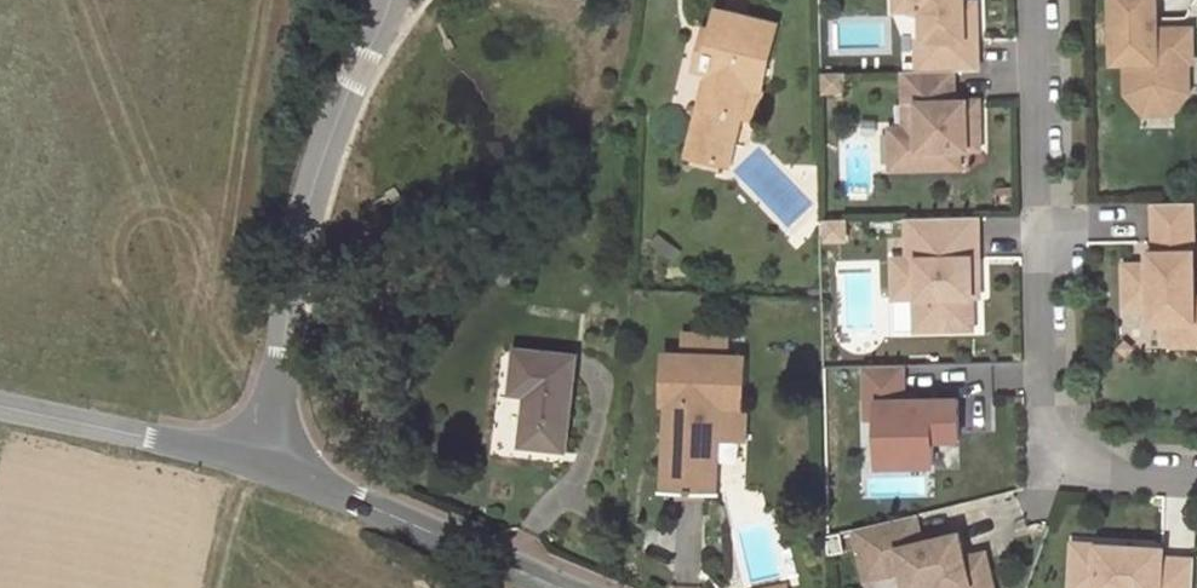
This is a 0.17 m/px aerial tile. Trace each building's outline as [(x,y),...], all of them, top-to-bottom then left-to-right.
[(898,12),(917,11),(917,0),(898,0),(898,12)] [(921,73),(958,72),(982,71),(981,14),(968,14),(968,2),(968,0),(917,0),(917,11),(926,11),(927,41),(920,41),(921,73)] [(1117,63),(1129,63),(1137,62),(1138,91),(1151,105),(1171,104),(1182,90),(1182,62),(1191,62),(1195,62),(1195,29),(1159,30),(1159,0),(1116,0),(1117,63)] [(968,14),(981,14),(980,2),(968,2),(968,14)] [(778,24),(717,10),(712,29),(705,27),(695,68),(707,72),(687,155),(725,164),(737,115),(732,114),(739,85),(762,91),(778,24)] [(1191,93),(1191,62),(1182,62),(1182,90),(1171,104),(1151,105),(1138,91),(1137,62),(1129,63),(1129,94),(1145,114),(1173,113),(1191,93)] [(921,73),(907,73),(908,104),(921,104),(922,128),(909,129),(907,129),(908,170),(963,169),(963,151),(984,150),(983,123),(971,122),(970,102),(958,102),(958,72),(921,73)] [(846,74),(828,74),(828,92),(846,92),(846,74)] [(755,120),(762,91),(739,85),(732,114),(737,115),(755,120)] [(971,122),(983,123),(982,101),(970,102),(971,122)] [(921,104),(908,104),(909,129),(922,128),(921,104)] [(907,129),(893,129),(894,171),(908,170),(907,129)] [(1196,203),(1157,204),(1158,252),(1158,264),(1152,264),(1128,265),(1129,308),(1153,307),(1154,323),(1174,322),(1196,322),(1196,252),(1196,203)] [(981,217),(910,219),(911,259),(897,259),(897,299),(918,298),(933,298),(934,331),(976,330),(976,298),(975,279),(982,279),(981,217)] [(933,298),(918,298),(919,331),(934,331),(933,298)] [(1174,322),(1175,346),(1196,346),(1196,322),(1174,322)] [(685,333),(683,353),(728,355),(729,335),(685,333)] [(574,356),(517,349),(512,392),(527,394),(522,444),(566,448),(574,356)] [(745,356),(728,355),(683,353),(666,353),(663,404),(668,406),(668,414),(672,414),(672,429),(668,429),(665,489),(716,491),(719,427),(713,427),(714,406),(743,409),(745,356)] [(907,401),(907,365),(868,366),(870,419),(881,419),(882,442),(891,442),(907,451),(908,466),(937,465),(936,440),(962,440),(961,399),(907,401)] [(891,442),(882,442),(882,467),(908,466),(907,451),(891,442)] [(855,530),(863,561),(900,553),(905,572),(908,587),(924,587),(938,585),(938,587),(965,587),(972,587),(995,587),(987,553),(966,559),(960,534),(923,543),(917,516),(855,530)] [(1196,574),(1196,560),(1167,559),(1167,549),(1076,544),(1076,559),(1100,560),(1098,587),(1196,587),(1196,574)] [(900,553),(863,561),(867,581),(905,572),(900,553)] [(1100,560),(1076,559),(1074,587),(1098,587),(1100,560)]
